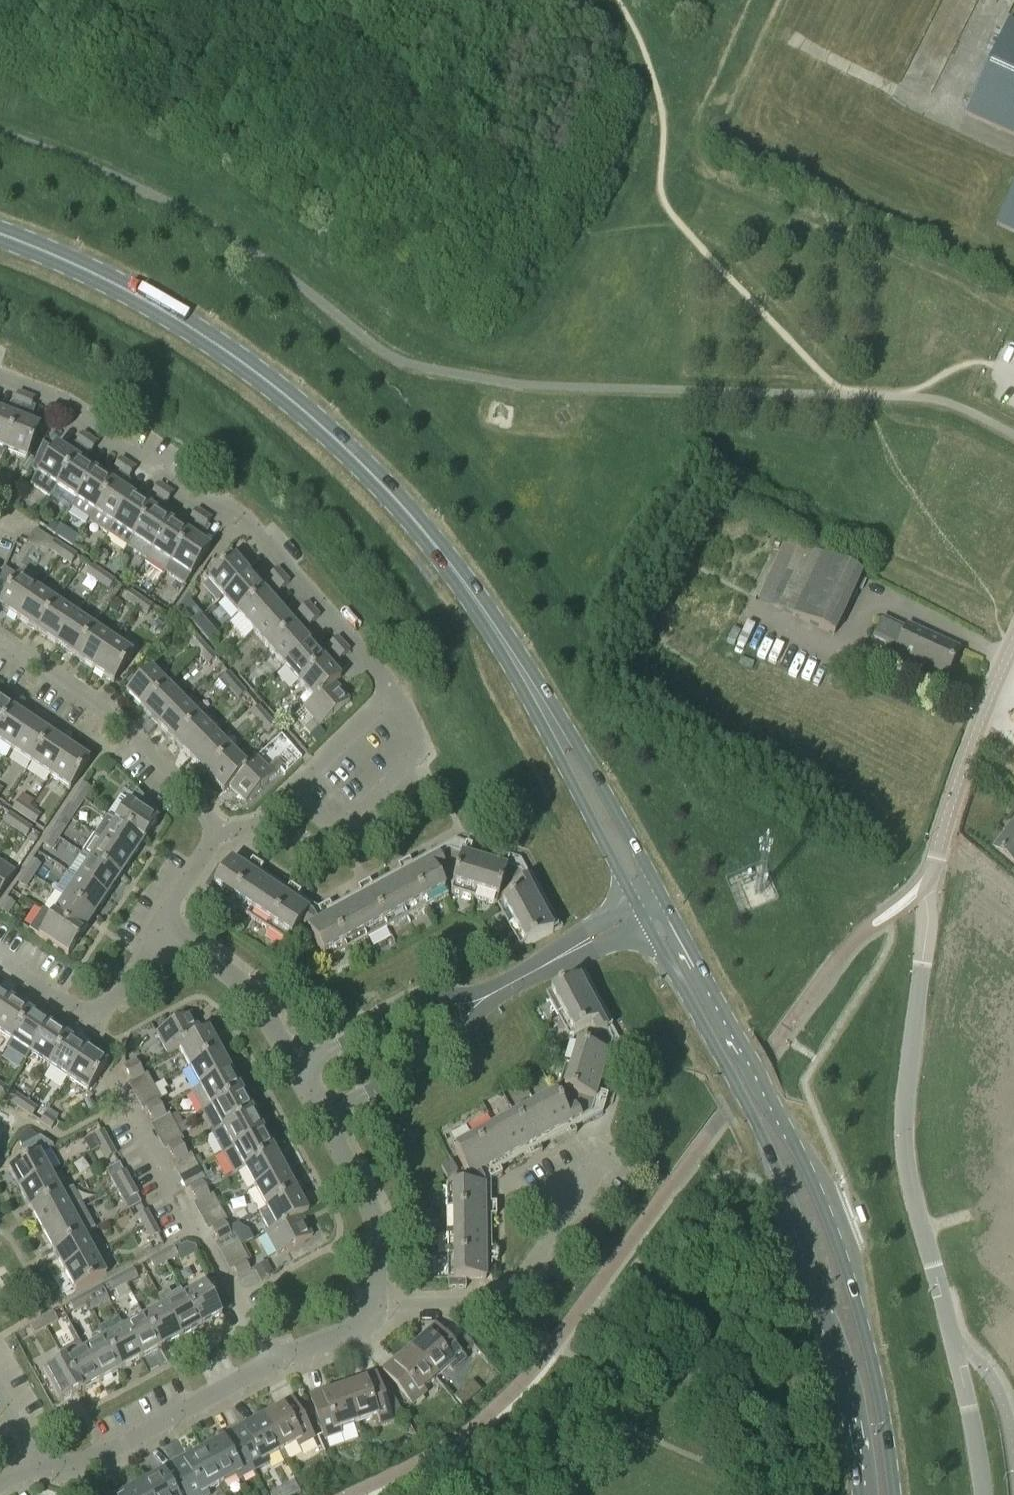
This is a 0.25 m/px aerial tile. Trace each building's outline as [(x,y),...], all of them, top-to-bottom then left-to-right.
[(966,114),(1013,136),(1013,23),(1009,21),(966,114)] [(1010,173),(985,226),(1013,239),(1013,175),(1010,173)] [(0,461),(4,451),(25,396),(17,393),(13,405),(11,404),(7,415),(0,412),(0,461)] [(34,399),(25,396),(4,451),(27,460),(39,428),(27,423),(31,412),(30,411),(34,399)] [(32,471),(37,475),(29,486),(49,499),(56,488),(76,459),(82,450),(81,450),(89,438),(82,434),(75,445),(74,444),(68,453),(56,446),(53,451),(42,444),(32,471)] [(89,438),(81,450),(82,450),(90,455),(97,444),(89,438)] [(76,459),(56,488),(75,501),(95,472),(85,465),(91,456),(90,455),(82,450),(76,459)] [(75,501),(76,501),(71,508),(90,520),(127,464),(120,459),(113,470),(112,469),(106,479),(95,472),(75,501)] [(90,520),(88,523),(107,535),(133,497),(123,490),(129,481),(128,480),(135,469),(127,464),(90,520)] [(3,494),(10,476),(0,473),(0,492),(3,494)] [(133,497),(107,535),(126,548),(165,489),(158,484),(150,496),(150,495),(144,504),(133,497)] [(173,494),(165,489),(126,548),(145,561),(170,522),(160,515),(167,506),(166,505),(173,494)] [(170,522),(145,561),(164,573),(203,514),(196,510),(189,520),(188,520),(181,529),(170,522)] [(203,514),(164,573),(182,585),(184,586),(190,577),(205,555),(209,549),(210,548),(201,542),(199,541),(204,532),(203,531),(207,526),(211,519),(210,519),(203,514)] [(58,529),(51,524),(47,530),(54,534),(58,529)] [(72,534),(66,542),(73,547),(78,538),(72,534)] [(862,575),(800,545),(785,538),(757,599),(833,635),(862,575)] [(59,558),(65,548),(54,541),(48,550),(59,558)] [(77,556),(65,548),(59,558),(70,566),(77,556)] [(223,598),(249,575),(234,557),(232,559),(226,552),(216,561),(222,568),(208,580),(223,598)] [(97,583),(104,574),(92,566),(86,576),(97,583)] [(17,578),(4,569),(0,578),(0,587),(8,592),(17,578)] [(272,585),(283,576),(277,569),(267,579),(272,585)] [(115,581),(104,574),(97,583),(109,591),(115,581)] [(265,592),(249,575),(223,598),(238,615),(265,592)] [(147,583),(137,576),(131,584),(141,591),(142,590),(144,591),(148,585),(146,584),(147,583)] [(289,583),(283,576),(272,585),(279,592),(289,583)] [(8,592),(0,604),(0,608),(18,620),(37,591),(17,578),(8,592)] [(37,591),(18,620),(37,632),(56,603),(37,591)] [(135,609),(142,598),(130,591),(124,601),(135,609)] [(280,610),(265,592),(238,615),(253,633),(280,610)] [(193,600),(188,594),(179,608),(186,616),(197,607),(191,601),(193,600)] [(153,606),(142,598),(135,609),(146,616),(153,606)] [(122,605),(115,600),(109,609),(117,614),(122,605)] [(56,603),(37,632),(56,645),(75,616),(56,603)] [(303,620),(313,610),(307,604),(297,613),(303,620)] [(295,627),(280,610),(253,633),(268,650),(295,627)] [(319,617),(313,610),(303,620),(309,626),(319,617)] [(75,616),(56,645),(75,658),(94,629),(75,616)] [(907,626),(905,629),(882,618),(872,640),(895,651),(894,653),(946,677),(958,650),(907,626)] [(310,644),(295,627),(268,650),(283,667),(310,644)] [(94,629),(75,658),(94,670),(113,641),(94,629)] [(199,656),(208,648),(199,638),(190,645),(199,656)] [(333,654),(343,645),(337,638),(327,647),(333,654)] [(113,641),(94,670),(114,684),(133,655),(113,641)] [(310,644),(283,667),(299,684),(325,661),(310,644)] [(343,645),(333,654),(339,661),(349,651),(343,645)] [(208,648),(199,656),(208,666),(217,659),(208,648)] [(299,684),(313,700),(314,701),(334,684),(341,679),(325,661),(299,684)] [(142,711),(167,686),(151,669),(126,694),(142,711)] [(229,690),(238,682),(229,672),(220,680),(229,690)] [(238,682),(229,690),(238,701),(247,693),(238,682)] [(314,701),(313,700),(303,709),(313,721),(304,729),(310,736),(349,701),(334,684),(314,701)] [(167,686),(142,711),(159,727),(183,703),(167,686)] [(13,710),(0,702),(0,729),(13,710)] [(199,719),(183,703),(159,727),(175,743),(199,719)] [(259,724),(268,717),(259,707),(250,714),(259,724)] [(0,729),(0,744),(12,752),(32,723),(13,710),(0,729)] [(277,727),(268,717),(259,724),(268,735),(277,727)] [(215,735),(199,719),(175,743),(191,760),(215,735)] [(32,723),(12,752),(31,764),(51,736),(32,723)] [(215,735),(191,760),(207,776),(231,752),(215,735)] [(70,748),(51,736),(31,764),(50,777),(70,748)] [(89,761),(70,748),(50,777),(70,790),(89,761)] [(231,752),(207,776),(223,793),(229,788),(228,787),(247,768),(246,767),(231,752)] [(247,768),(228,787),(229,788),(245,804),(283,767),(276,760),(267,769),(256,758),(246,767),(247,768)] [(76,795),(84,800),(91,790),(83,784),(76,795)] [(120,797),(107,816),(145,841),(158,821),(154,819),(158,813),(136,791),(128,802),(120,797)] [(68,806),(68,807),(76,812),(84,800),(76,795),(68,806)] [(23,818),(30,808),(18,800),(12,810),(23,818)] [(30,808),(23,818),(35,826),(41,816),(30,808)] [(14,831),(21,821),(10,813),(3,823),(14,831)] [(107,816),(94,835),(132,860),(145,841),(107,816)] [(33,828),(21,821),(14,831),(26,839),(33,828)] [(58,821),(50,833),(58,838),(66,827),(58,821)] [(994,848),(1013,865),(1013,823),(994,848)] [(58,838),(50,833),(43,844),(51,850),(58,838)] [(94,835),(82,854),(90,860),(119,879),(132,860),(94,835)] [(450,891),(463,844),(454,841),(435,852),(443,867),(435,872),(447,893),(450,891)] [(463,844),(450,891),(450,892),(496,905),(511,858),(503,856),(500,866),(469,857),(472,846),(463,844)] [(520,861),(511,858),(496,905),(502,906),(502,907),(520,897),(515,889),(531,880),(520,861)] [(32,859),(24,870),(34,877),(41,866),(32,859)] [(119,879),(90,860),(78,878),(107,898),(119,879)] [(231,860),(225,869),(210,892),(287,944),(301,923),(306,926),(313,914),(295,902),(301,893),(290,885),(284,895),(257,877),(263,867),(252,860),(246,870),(231,860)] [(313,914),(306,926),(308,928),(307,928),(326,962),(448,895),(447,893),(435,872),(430,862),(414,870),(409,860),(397,866),(402,876),(374,892),(369,882),(357,888),(362,898),(334,913),(329,904),(317,910),(322,920),(317,922),(313,914)] [(0,863),(0,895),(15,873),(0,863)] [(210,892),(225,869),(218,865),(203,887),(208,890),(210,892)] [(34,877),(24,870),(17,882),(26,888),(34,877)] [(107,898),(78,878),(65,897),(94,916),(107,898)] [(530,891),(520,897),(502,907),(524,949),(553,933),(552,933),(562,927),(559,922),(549,927),(530,891)] [(65,897),(52,916),(81,936),(94,916),(65,897)] [(7,915),(14,904),(6,899),(0,908),(0,911),(7,915)] [(52,916),(52,917),(42,910),(29,930),(68,956),(81,936),(52,916)] [(553,995),(550,996),(573,1038),(591,1028),(601,1023),(582,987),(592,982),(589,976),(579,981),(553,995)] [(11,1000),(0,992),(0,1016),(11,1000)] [(0,1016),(0,1034),(11,1041),(30,1012),(11,1000),(0,1016)] [(30,1012),(11,1041),(6,1049),(24,1062),(29,1054),(49,1025),(30,1012)] [(202,1035),(201,1034),(191,1014),(156,1033),(168,1055),(179,1049),(178,1048),(202,1035)] [(49,1025),(29,1054),(49,1067),(68,1037),(49,1025)] [(573,1039),(572,1044),(619,1058),(622,1048),(611,1028),(596,1036),(591,1028),(573,1038),(573,1039)] [(208,1030),(201,1034),(202,1035),(178,1048),(179,1049),(189,1068),(220,1051),(208,1030)] [(68,1037),(49,1067),(68,1079),(87,1050),(68,1037)] [(571,1043),(564,1066),(558,1089),(558,1090),(605,1105),(608,1096),(597,1093),(606,1062),(617,1065),(619,1058),(572,1044),(571,1043)] [(87,1050),(68,1079),(88,1093),(107,1064),(87,1050)] [(220,1051),(189,1068),(200,1088),(231,1071),(220,1051)] [(127,1076),(140,1069),(136,1061),(123,1068),(127,1076)] [(140,1069),(127,1076),(132,1084),(144,1077),(140,1069)] [(231,1071),(200,1088),(191,1093),(202,1113),(211,1108),(242,1091),(231,1071)] [(553,1090),(492,1123),(451,1145),(470,1179),(471,1178),(480,1173),(485,1171),(490,1180),(502,1174),(497,1164),(511,1157),(525,1149),(530,1159),(542,1152),(537,1143),(565,1127),(570,1137),(576,1134),(571,1124),(566,1114),(555,1092),(553,1090)] [(605,1105),(558,1090),(555,1092),(566,1114),(575,1109),(580,1119),(583,1124),(602,1113),(605,1105)] [(213,1134),(222,1129),(222,1128),(252,1111),(242,1091),(211,1108),(202,1113),(213,1134)] [(20,1110),(26,1102),(15,1095),(10,1103),(20,1110)] [(149,1116),(162,1109),(157,1101),(145,1108),(149,1116)] [(37,1109),(26,1102),(20,1110),(32,1117),(37,1109)] [(166,1117),(162,1109),(149,1116),(153,1124),(166,1117)] [(222,1128),(222,1129),(213,1134),(212,1134),(223,1154),(264,1132),(252,1111),(222,1128)] [(177,1113),(171,1116),(176,1126),(182,1123),(177,1113)] [(45,1115),(39,1122),(39,1123),(51,1130),(56,1122),(45,1115)] [(186,1120),(182,1123),(176,1126),(180,1134),(190,1128),(186,1120)] [(101,1148),(109,1143),(103,1131),(94,1136),(101,1148)] [(21,1148),(28,1160),(9,1171),(20,1192),(51,1175),(40,1154),(53,1147),(40,1137),(31,1133),(30,1132),(28,1132),(26,1132),(24,1133),(23,1134),(21,1135),(20,1137),(20,1138),(19,1139),(18,1140),(22,1147),(21,1148)] [(275,1152),(264,1132),(223,1154),(234,1174),(244,1169),(275,1152)] [(171,1156),(183,1149),(179,1141),(167,1148),(171,1156)] [(115,1155),(109,1143),(101,1148),(107,1159),(115,1155)] [(188,1157),(183,1149),(171,1156),(175,1164),(188,1157)] [(286,1172),(275,1152),(244,1169),(255,1189),(286,1172)] [(446,1177),(447,1178),(457,1172),(451,1162),(447,1164),(441,1168),(446,1177)] [(125,1172),(116,1176),(110,1179),(117,1191),(131,1183),(125,1172)] [(286,1172),(255,1189),(266,1209),(297,1192),(286,1172)] [(480,1173),(471,1178),(471,1187),(466,1187),(446,1187),(446,1188),(447,1281),(466,1280),(486,1280),(486,1263),(497,1263),(497,1249),(485,1250),(485,1217),(496,1217),(496,1204),(485,1204),(484,1187),(484,1182),(480,1173)] [(62,1195),(51,1175),(20,1192),(31,1212),(62,1195)] [(193,1196),(205,1189),(201,1182),(189,1189),(193,1196)] [(131,1183),(117,1191),(123,1203),(137,1195),(131,1183)] [(74,1188),(62,1195),(31,1212),(42,1232),(85,1208),(74,1188)] [(210,1198),(205,1189),(193,1196),(197,1204),(210,1198)] [(266,1209),(257,1214),(264,1225),(267,1232),(268,1233),(282,1226),(300,1216),(301,1217),(308,1213),(307,1212),(297,1192),(282,1200),(266,1209)] [(85,1208),(42,1232),(53,1251),(83,1235),(95,1228),(85,1208)] [(144,1228),(153,1223),(146,1211),(138,1216),(144,1228)] [(268,1233),(267,1232),(265,1234),(277,1256),(312,1237),(301,1217),(300,1216),(282,1226),(268,1233)] [(215,1237),(227,1230),(223,1222),(210,1229),(215,1237)] [(159,1235),(153,1223),(144,1228),(151,1239),(159,1235)] [(232,1238),(227,1230),(215,1237),(219,1245),(232,1238)] [(94,1255),(83,1235),(53,1251),(64,1272),(94,1255)] [(173,1248),(162,1254),(166,1262),(177,1256),(173,1248)] [(140,1249),(131,1254),(134,1261),(144,1256),(140,1249)] [(166,1262),(162,1254),(149,1260),(154,1269),(166,1262)] [(106,1276),(94,1255),(64,1272),(75,1293),(106,1276)] [(237,1278),(250,1271),(245,1262),(232,1269),(237,1278)] [(266,1263),(254,1270),(261,1281),(273,1275),(266,1263)] [(120,1276),(126,1286),(138,1279),(133,1269),(120,1276)] [(120,1276),(109,1282),(114,1292),(126,1286),(120,1276)] [(213,1280),(184,1296),(200,1327),(222,1315),(219,1311),(227,1307),(213,1280)] [(466,1280),(447,1281),(448,1289),(466,1288),(466,1280)] [(200,1327),(184,1296),(181,1290),(171,1296),(168,1291),(159,1296),(165,1306),(163,1307),(179,1338),(200,1327)] [(92,1292),(81,1297),(86,1306),(89,1311),(99,1306),(92,1292)] [(86,1306),(81,1297),(69,1304),(74,1312),(86,1306)] [(179,1338),(163,1307),(143,1318),(160,1349),(179,1338)] [(53,1313),(40,1320),(45,1328),(57,1321),(53,1313)] [(143,1318),(124,1329),(140,1359),(160,1349),(143,1318)] [(45,1328),(40,1320),(29,1326),(34,1334),(45,1328)] [(427,1336),(411,1350),(436,1379),(434,1380),(437,1384),(440,1381),(437,1378),(449,1368),(452,1371),(465,1360),(435,1325),(425,1333),(427,1336)] [(140,1359),(124,1329),(104,1339),(120,1370),(140,1359)] [(467,1353),(474,1346),(466,1337),(458,1343),(467,1353)] [(120,1370),(104,1339),(83,1351),(100,1381),(120,1370)] [(58,1351),(63,1362),(80,1392),(100,1381),(83,1351),(77,1340),(58,1351)] [(436,1379),(411,1350),(394,1364),(392,1361),(382,1370),(413,1405),(426,1394),(422,1390),(434,1380),(436,1379)] [(80,1392),(63,1362),(43,1373),(60,1403),(80,1392)] [(364,1381),(344,1388),(356,1424),(354,1425),(355,1430),(359,1428),(358,1423),(372,1419),(374,1423),(379,1422),(381,1429),(392,1425),(390,1418),(402,1414),(392,1395),(383,1398),(375,1374),(363,1378),(364,1381)] [(462,1410),(482,1392),(472,1381),(452,1398),(462,1410)] [(356,1424),(343,1388),(323,1395),(322,1391),(310,1396),(325,1440),(341,1435),(339,1430),(354,1425),(356,1424)] [(282,1408),(263,1418),(281,1452),(279,1453),(282,1457),(285,1455),(283,1451),(296,1443),(299,1448),(314,1440),(291,1398),(280,1405),(282,1408)] [(281,1452),(263,1418),(244,1428),(242,1425),(231,1431),(253,1472),(268,1464),(266,1460),(279,1453),(281,1452)] [(222,1440),(203,1451),(221,1484),(219,1485),(222,1490),(225,1488),(223,1483),(237,1476),(239,1480),(253,1472),(231,1431),(220,1437),(222,1440)] [(203,1451),(184,1461),(182,1458),(171,1464),(188,1494),(207,1494),(206,1493),(219,1485),(221,1484),(203,1451)] [(171,1464),(160,1470),(162,1473),(143,1483),(149,1494),(188,1494),(171,1464)] [(143,1483),(124,1493),(122,1490),(114,1494),(149,1494),(143,1483)]
